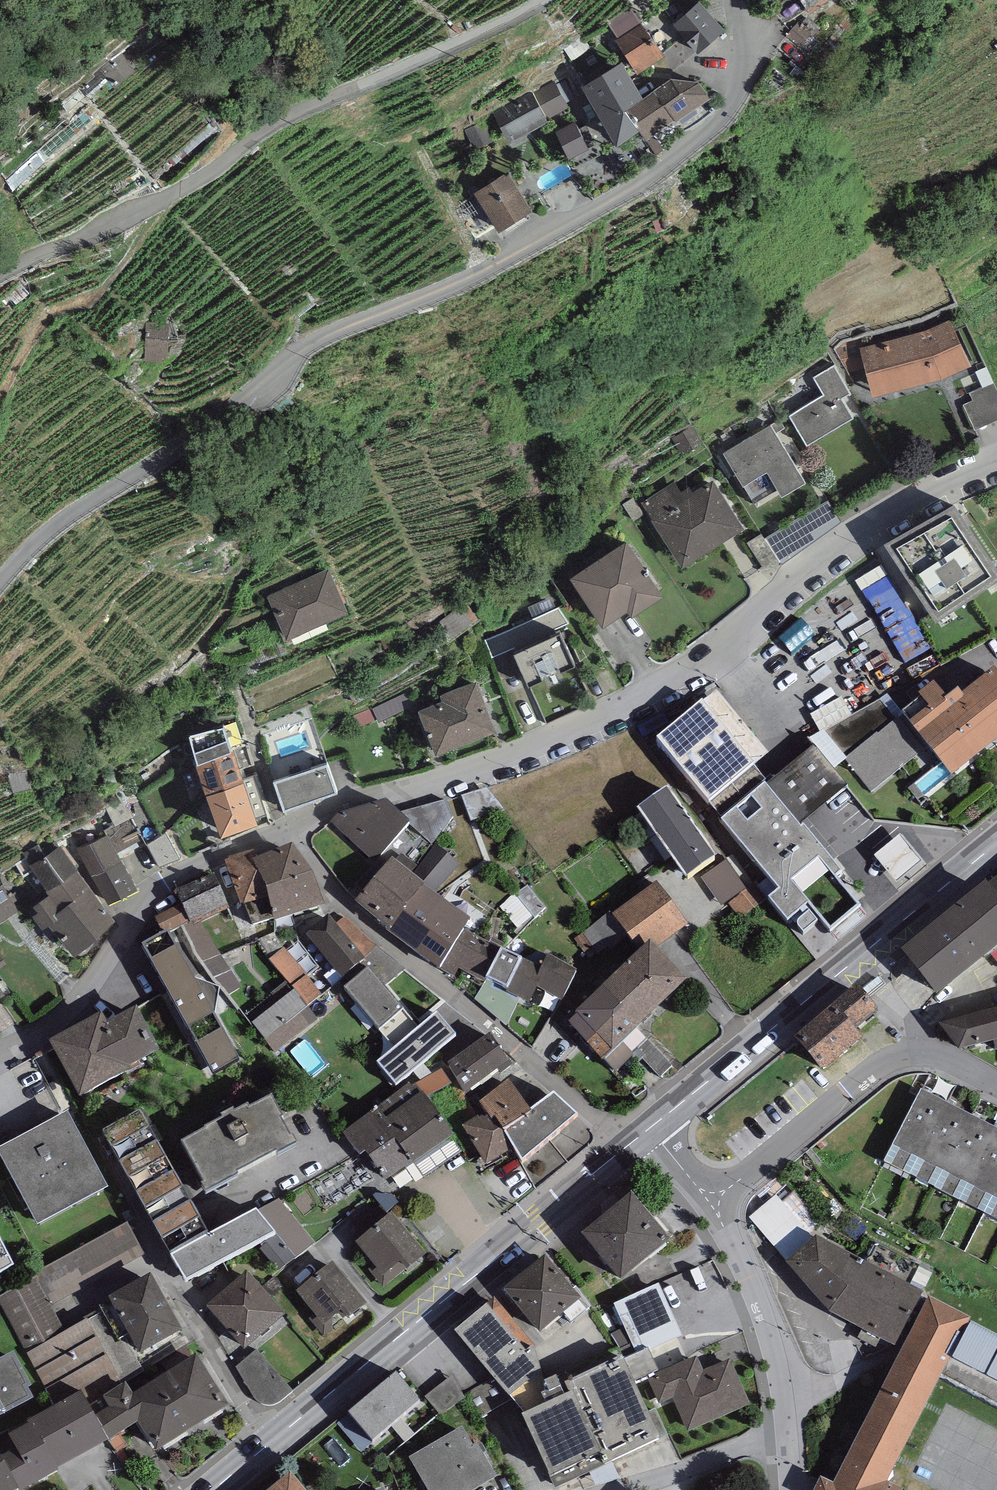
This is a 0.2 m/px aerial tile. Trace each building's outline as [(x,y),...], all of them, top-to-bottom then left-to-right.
[(810,13),(828,0),(801,0),(810,13)] [(725,30),(700,2),(673,25),(699,53),(725,30)] [(641,24),(630,7),(607,22),(619,39),(641,24)] [(619,39),(616,41),(638,74),(665,57),(642,23),(641,24),(619,39)] [(802,54),(821,42),(812,27),(793,39),(802,54)] [(624,111),(644,99),(622,62),(581,87),(617,146),(638,133),(624,111)] [(624,111),(638,133),(644,142),(710,99),(699,83),(672,79),(644,99),(624,111)] [(554,80),(493,112),(510,143),(549,122),(547,119),(569,107),(554,80)] [(575,121),(554,132),(568,160),(589,150),(587,146),(593,143),(585,127),(579,130),(575,121)] [(484,122),(465,130),(473,149),(492,142),(484,122)] [(508,173),(474,194),(498,233),(532,212),(508,173)] [(922,331),(860,349),(872,397),(936,380),(970,366),(951,319),(922,331)] [(168,325),(147,324),(145,361),(163,362),(163,357),(167,357),(168,325)] [(823,396),(790,414),(808,445),(855,419),(842,397),(850,393),(834,366),(813,378),(823,396)] [(964,404),(974,429),(996,420),(996,391),(994,382),(968,392),(972,401),(964,404)] [(772,424),(723,453),(743,487),(744,487),(754,503),(777,490),(781,497),(806,482),(772,424)] [(675,481),(642,502),(653,519),(651,520),(682,568),(744,529),(713,479),(693,492),(690,487),(682,492),(675,481)] [(840,522),(827,499),(766,539),(780,560),(781,563),(840,522)] [(886,545),(935,622),(996,583),(996,570),(954,502),(886,545)] [(762,533),(747,542),(766,570),(780,560),(766,539),(762,533)] [(663,597),(626,541),(570,579),(603,628),(627,612),(631,618),(663,597)] [(328,568),(267,595),(287,639),(347,612),(328,568)] [(898,590),(872,605),(906,666),(933,651),(898,590)] [(478,618),(465,601),(438,623),(452,640),(478,618)] [(558,607),(484,639),(502,680),(521,671),(528,687),(575,667),(557,628),(568,624),(558,607)] [(903,717),(911,727),(909,729),(932,759),(950,782),(996,746),(996,678),(995,675),(962,700),(959,696),(947,705),(933,688),(918,700),(920,703),(903,717)] [(496,732),(476,680),(438,695),(441,703),(419,711),(436,755),(496,732)] [(717,695),(701,709),(754,770),(769,757),(717,695)] [(898,720),(881,701),(824,731),(848,760),(846,761),(871,794),(913,760),(920,769),(932,759),(909,729),(911,727),(903,717),(898,720)] [(657,747),(709,808),(723,824),(765,790),(768,787),(754,770),(701,709),(657,747)] [(190,736),(198,763),(231,753),(230,748),(223,726),(190,736)] [(807,741),(814,748),(833,771),(846,761),(848,760),(824,731),(807,741)] [(196,764),(206,796),(244,782),(243,779),(239,769),(254,766),(248,746),(239,744),(230,748),(231,753),(198,763),(196,764)] [(768,787),(765,790),(798,829),(847,788),(833,771),(814,748),(768,787)] [(328,764),(275,782),(284,810),(337,792),(328,764)] [(244,782),(206,796),(221,838),(269,821),(254,776),(243,779),(244,782)] [(723,824),(722,825),(780,895),(770,903),(787,924),(808,907),(830,934),(859,911),(835,882),(842,877),(804,831),(801,833),(798,829),(765,790),(723,824)] [(487,791),(462,798),(471,824),(503,812),(487,791)] [(668,794),(637,814),(686,885),(716,864),(668,794)] [(447,802),(403,813),(410,827),(432,847),(454,818),(447,802)] [(338,816),(330,825),(373,867),(409,829),(386,805),(338,816)] [(106,835),(108,834),(117,852),(141,840),(129,817),(104,830),(106,835)] [(78,870),(52,834),(24,854),(31,864),(29,865),(47,890),(46,891),(47,892),(77,870),(78,870)] [(106,835),(78,850),(108,906),(137,890),(117,852),(108,834),(106,835)] [(898,842),(874,860),(894,886),(918,868),(898,842)] [(434,848),(409,878),(425,891),(433,898),(458,867),(434,848)] [(253,865),(265,896),(313,879),(294,851),(259,863),(253,865)] [(257,854),(223,863),(241,909),(267,902),(265,896),(253,865),(259,863),(257,854)] [(409,878),(391,863),(355,907),(389,935),(425,891),(409,878)] [(77,870),(47,892),(49,894),(33,906),(38,912),(32,916),(43,930),(50,925),(73,955),(117,922),(77,870)] [(230,912),(213,877),(175,895),(180,906),(188,923),(190,927),(193,925),(195,928),(202,925),(230,912)] [(325,911),(313,879),(265,896),(267,902),(276,928),(325,911)] [(984,889),(996,905),(996,879),(984,889)] [(657,885),(612,919),(642,959),(651,950),(654,954),(689,927),(657,885)] [(984,889),(900,956),(937,1003),(996,955),(996,905),(984,889)] [(433,898),(425,891),(389,935),(438,975),(441,971),(464,933),(470,923),(433,898)] [(530,891),(503,912),(522,936),(549,915),(530,891)] [(188,923),(180,906),(159,916),(168,934),(183,926),(188,923)] [(329,919),(306,938),(347,991),(369,972),(371,971),(363,961),(377,948),(346,918),(335,928),(329,919)] [(242,988),(202,925),(195,928),(193,925),(190,927),(188,923),(183,926),(194,949),(197,955),(214,981),(220,986),(228,996),(242,988)] [(486,945),(464,933),(441,971),(457,981),(460,974),(485,987),(487,984),(501,955),(485,948),(486,945)] [(240,1067),(214,1019),(219,990),(191,979),(167,937),(140,953),(213,1082),(240,1067)] [(308,976),(284,949),(268,962),(292,989),(306,978),(308,976)] [(577,1023),(568,1031),(601,1066),(686,988),(654,954),(651,950),(642,959),(575,1020),(577,1023)] [(507,994),(521,964),(501,955),(487,984),(507,994)] [(521,964),(507,994),(506,996),(529,1007),(534,997),(537,999),(539,994),(563,1005),(577,974),(548,961),(544,969),(540,968),(538,972),(521,964)] [(403,1013),(369,972),(347,991),(345,992),(380,1033),(403,1013)] [(322,996),(306,978),(292,989),(295,993),(307,1008),(308,1007),(322,996)] [(878,1017),(857,991),(794,1043),(822,1078),(863,1045),(855,1036),(878,1017)] [(319,1021),(308,1007),(307,1008),(295,993),(253,1026),(265,1042),(275,1055),(319,1021)] [(940,1028),(959,1056),(996,1045),(996,1012),(940,1028)] [(455,1043),(437,1019),(420,1033),(403,1013),(380,1033),(397,1052),(377,1067),(395,1090),(455,1043)] [(102,1020),(49,1047),(79,1105),(162,1062),(137,1014),(107,1030),(102,1020)] [(492,1038),(442,1071),(452,1090),(445,1094),(458,1116),(471,1106),(465,1098),(509,1067),(492,1038)] [(452,1090),(442,1071),(418,1085),(429,1101),(445,1094),(452,1090)] [(409,1085),(341,1135),(360,1162),(366,1158),(387,1186),(412,1168),(414,1170),(454,1141),(414,1086),(411,1088),(409,1085)] [(501,1140),(504,1138),(532,1120),(530,1118),(508,1087),(479,1107),(486,1117),(501,1140)] [(909,1180),(946,1108),(920,1095),(883,1167),(909,1180)] [(504,1138),(513,1152),(522,1167),(577,1121),(554,1100),(530,1118),(532,1120),(504,1138)] [(206,1137),(182,1150),(204,1193),(201,1194),(205,1202),(238,1185),(236,1182),(277,1161),(277,1162),(296,1153),(292,1145),(290,1146),(280,1127),(283,1126),(272,1104),(249,1115),(248,1113),(234,1119),(233,1117),(221,1123),(223,1126),(205,1135),(206,1137)] [(946,1108),(909,1180),(933,1193),(970,1120),(946,1108)] [(501,1140),(486,1117),(462,1133),(486,1170),(513,1152),(504,1138),(501,1140)] [(208,1241),(140,1118),(102,1138),(170,1262),(208,1241)] [(67,1119),(0,1154),(0,1162),(37,1232),(108,1196),(67,1119)] [(970,1120),(933,1193),(959,1205),(995,1133),(970,1120)] [(959,1205),(982,1218),(996,1189),(996,1134),(995,1133),(959,1205)] [(982,1218),(996,1225),(996,1189),(982,1218)] [(776,1197),(749,1219),(788,1266),(815,1244),(776,1197)] [(275,1243),(259,1251),(279,1274),(314,1244),(279,1200),(253,1214),(256,1220),(275,1243)] [(632,1201),(581,1242),(621,1290),(671,1249),(632,1201)] [(391,1216),(356,1245),(373,1267),(368,1271),(384,1290),(405,1272),(407,1275),(426,1259),(391,1216)] [(256,1220),(171,1263),(185,1288),(259,1251),(275,1243),(256,1220)] [(127,1225),(35,1276),(37,1280),(52,1308),(145,1257),(127,1225)] [(930,1302),(818,1242),(815,1244),(788,1266),(786,1268),(828,1318),(902,1356),(928,1305),(930,1302)] [(0,1246),(0,1278),(13,1271),(0,1246)] [(572,1293),(545,1260),(504,1294),(540,1338),(564,1319),(582,1304),(572,1293)] [(722,1279),(712,1261),(667,1279),(670,1287),(661,1291),(683,1339),(687,1337),(694,1352),(743,1331),(735,1310),(729,1294),(722,1279)] [(367,1308),(332,1266),(296,1296),(324,1329),(340,1316),(347,1324),(367,1308)] [(285,1321),(247,1276),(207,1310),(245,1355),(285,1321)] [(37,1280),(0,1298),(0,1304),(27,1355),(65,1335),(52,1308),(37,1280)] [(128,1340),(145,1370),(187,1347),(151,1281),(99,1310),(100,1312),(118,1345),(128,1340)] [(648,1355),(683,1339),(661,1291),(659,1286),(614,1307),(624,1330),(632,1346),(637,1357),(647,1352),(648,1355)] [(576,1290),(572,1293),(582,1304),(564,1319),(571,1327),(592,1311),(576,1290)] [(535,1351),(495,1302),(486,1309),(487,1311),(455,1337),(490,1380),(509,1404),(510,1405),(537,1382),(525,1358),(535,1351)] [(928,1305),(902,1356),(834,1488),(821,1482),(817,1489),(888,1489),(887,1489),(941,1384),(996,1413),(996,1341),(972,1328),(928,1305)] [(118,1345),(100,1312),(86,1320),(88,1322),(114,1370),(122,1386),(146,1373),(145,1370),(128,1340),(118,1345)] [(65,1335),(27,1355),(57,1411),(82,1398),(86,1407),(103,1398),(93,1382),(114,1370),(88,1322),(65,1335)] [(632,1346),(624,1330),(611,1335),(620,1350),(632,1346)] [(659,1375),(648,1355),(647,1352),(637,1357),(632,1346),(620,1350),(617,1352),(617,1354),(633,1387),(648,1380),(659,1375)] [(293,1393),(257,1351),(236,1369),(254,1399),(258,1402),(262,1405),(266,1407),(270,1406),(274,1406),(279,1404),(293,1393)] [(617,1354),(555,1383),(564,1404),(521,1424),(550,1485),(553,1484),(556,1489),(557,1489),(602,1469),(603,1471),(660,1445),(659,1442),(647,1416),(633,1387),(617,1354)] [(659,1375),(648,1380),(660,1408),(674,1402),(688,1435),(750,1408),(731,1363),(704,1374),(697,1359),(659,1375)] [(0,1367),(0,1423),(34,1406),(28,1395),(31,1394),(14,1360),(0,1367)] [(229,1413),(196,1362),(134,1401),(125,1387),(102,1402),(109,1414),(94,1423),(109,1446),(110,1448),(139,1429),(157,1458),(229,1413)] [(463,1395),(452,1377),(425,1397),(440,1417),(465,1400),(463,1395)] [(420,1408),(396,1380),(350,1419),(347,1416),(337,1424),(362,1454),(370,1446),(372,1448),(420,1408)] [(490,1380),(463,1395),(465,1400),(477,1421),(509,1404),(490,1380)] [(15,1489),(32,1489),(58,1477),(57,1474),(109,1446),(94,1423),(86,1407),(82,1398),(57,1411),(5,1439),(15,1457),(0,1465),(15,1489)] [(647,1416),(659,1442),(668,1438),(656,1412),(647,1416)] [(408,1462),(424,1489),(482,1489),(496,1482),(477,1448),(473,1451),(462,1432),(408,1462)] [(0,1465),(0,1464),(0,1489),(15,1489),(0,1465)] [(291,1479),(276,1489),(300,1489),(291,1479)]
